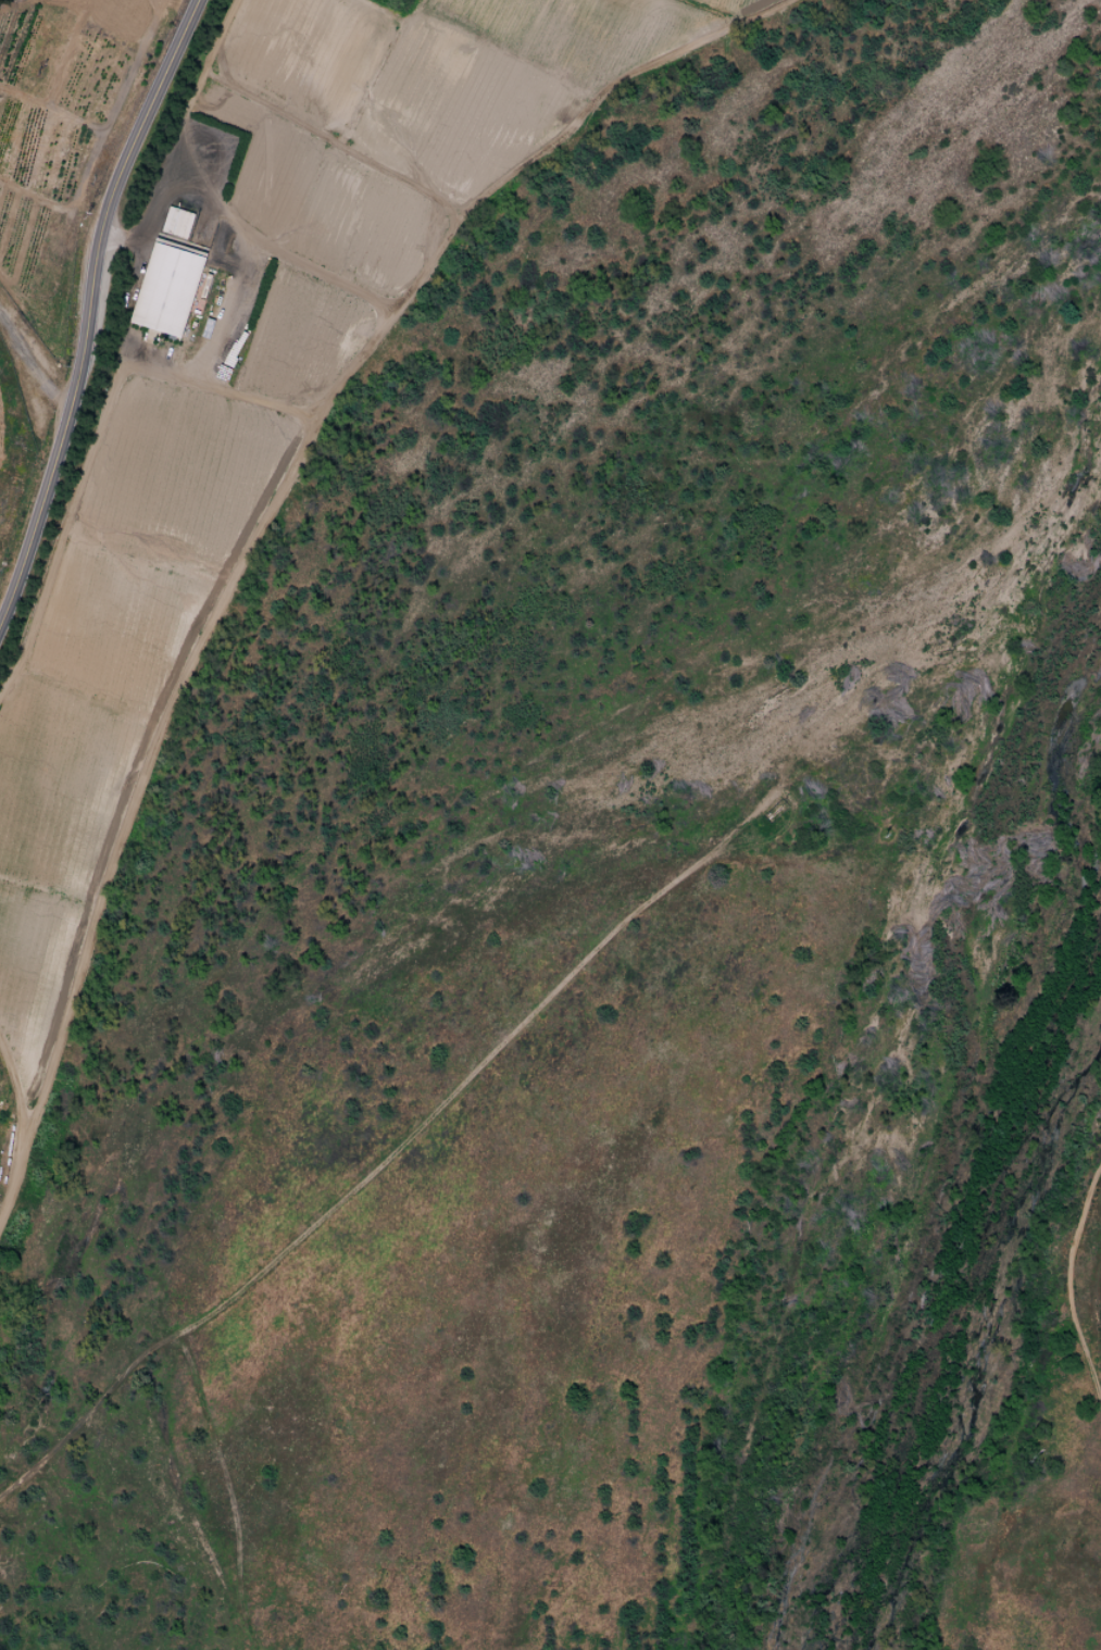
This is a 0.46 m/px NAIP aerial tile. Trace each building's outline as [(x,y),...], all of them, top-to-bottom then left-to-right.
[(161,233),(188,239),(193,213),(167,207),(161,233)] [(181,338),(204,257),(153,242),(129,324),(181,338)]
